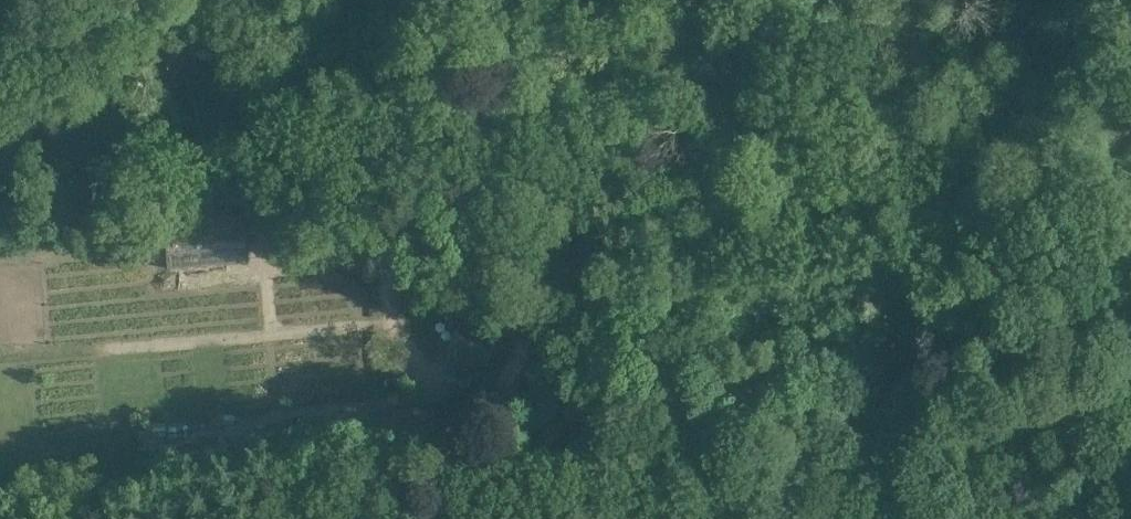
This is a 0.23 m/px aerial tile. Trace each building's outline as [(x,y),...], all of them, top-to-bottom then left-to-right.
[(247,233),(167,239),(169,268),(249,262),(247,233)] [(482,368),(500,328),(464,312),(447,352),(450,354),(449,356),(458,360),(459,358),(482,368)] [(520,394),(538,354),(517,345),(499,385),(520,394)]
